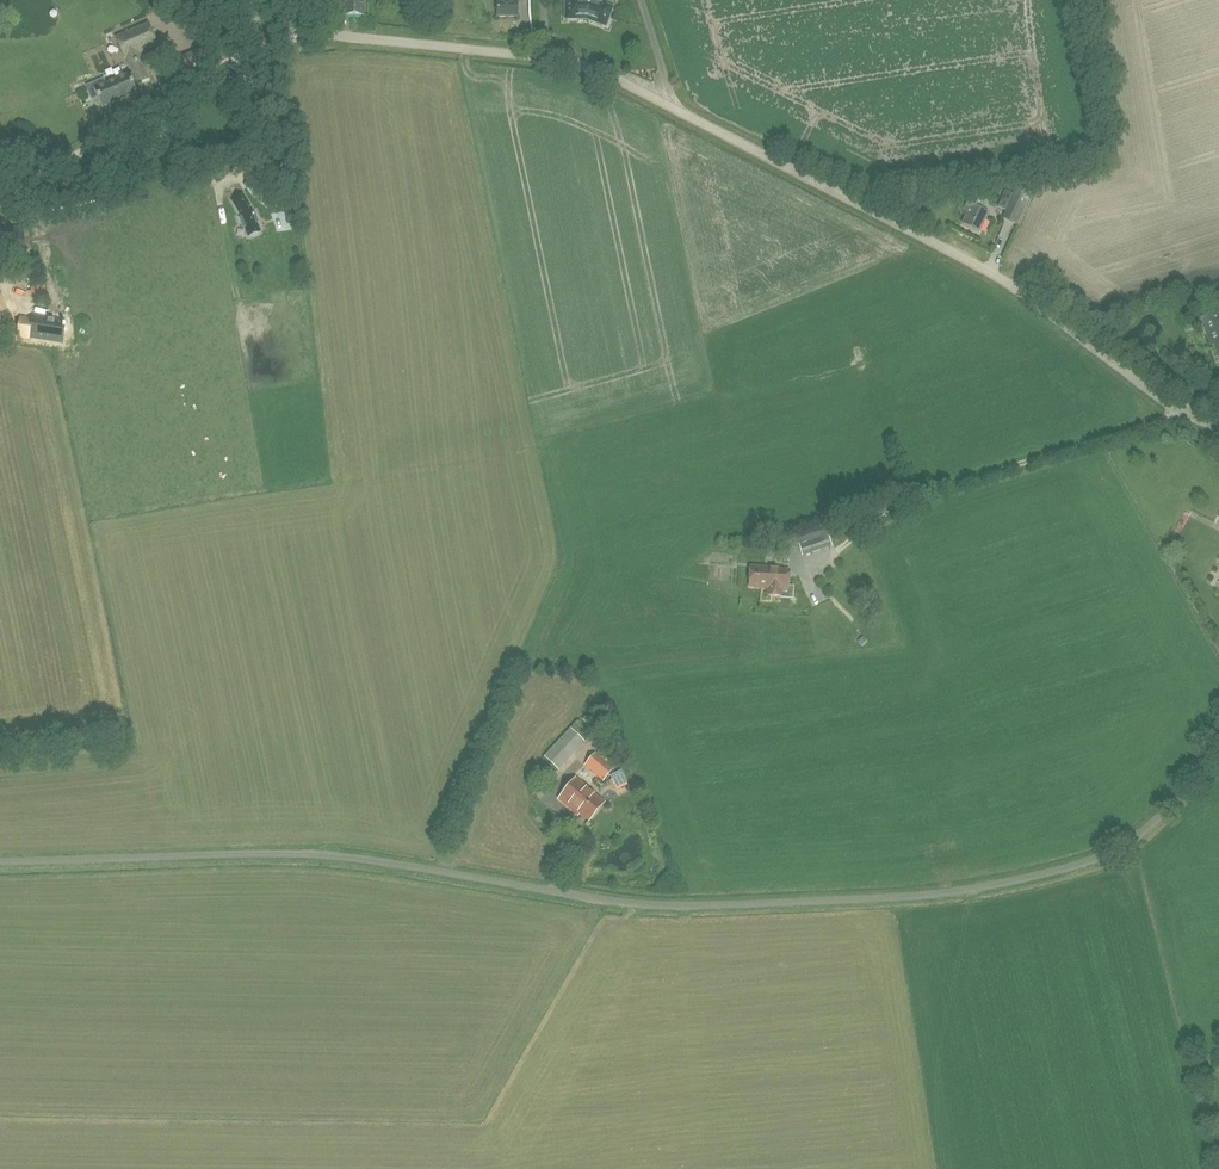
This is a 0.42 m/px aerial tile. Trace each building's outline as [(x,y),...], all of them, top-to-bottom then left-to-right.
[(364,0),(345,0),(345,12),(347,15),(364,15),(364,0)] [(516,0),(498,0),(498,1),(497,1),(497,17),(517,17),(517,1),(516,1),(516,0)] [(583,0),(566,0),(566,19),(583,19),(583,0)] [(583,19),(585,19),(588,19),(596,22),(596,24),(603,27),(603,25),(606,26),(606,24),(608,24),(611,17),(609,17),(612,8),(606,6),(608,0),(583,0),(583,19)] [(126,59),(157,46),(148,24),(116,38),(126,59)] [(204,65),(213,61),(209,51),(200,55),(199,52),(175,61),(181,75),(204,65)] [(150,79),(144,63),(143,64),(144,67),(133,71),(132,68),(132,69),(134,74),(130,76),(129,74),(106,84),(104,78),(86,86),(92,101),(98,99),(102,109),(137,94),(134,85),(138,83),(138,84),(150,79)] [(1030,194),(1017,188),(1003,219),(1016,225),(1030,194)] [(240,212),(242,211),(243,213),(241,214),(242,217),(239,218),(243,229),(246,227),(249,236),(259,232),(255,220),(258,219),(255,212),(252,213),(251,210),(249,210),(248,208),(250,207),(242,195),(233,200),(240,212)] [(963,225),(979,233),(989,214),(983,211),(987,202),(972,195),(963,214),(968,216),(963,225)] [(287,202),(290,225),(298,224),(294,201),(287,202)] [(33,241),(25,241),(26,250),(34,250),(33,241)] [(1216,314),(1216,316),(1203,320),(1212,345),(1216,344),(1218,352),(1218,313),(1216,314)] [(23,320),(19,319),(19,318),(16,318),(14,326),(15,326),(26,327),(24,338),(45,341),(46,338),(57,340),(58,328),(60,329),(60,326),(59,325),(59,322),(41,319),(41,318),(28,316),(27,320),(23,319),(23,320)] [(802,555),(831,545),(824,527),(796,537),(802,555)] [(768,588),(768,592),(768,596),(781,596),(782,589),(788,589),(789,571),(775,570),(775,568),(751,567),(750,587),(768,588)] [(571,729),(544,757),(558,770),(585,743),(571,729)] [(603,781),(614,769),(595,753),(585,766),(603,781)] [(603,804),(589,792),(575,780),(559,799),(573,811),(575,810),(588,821),(603,804)]
